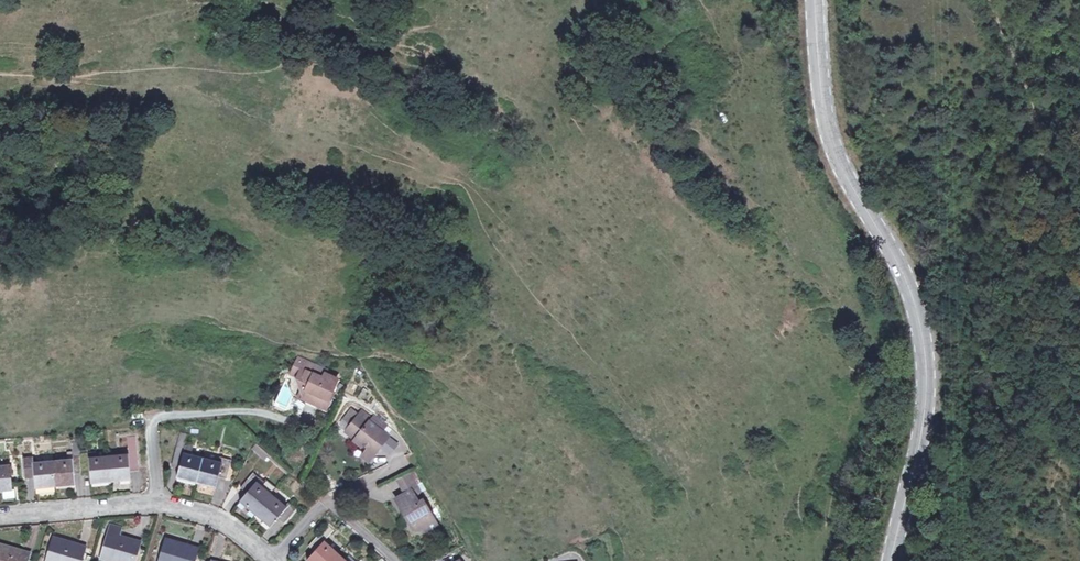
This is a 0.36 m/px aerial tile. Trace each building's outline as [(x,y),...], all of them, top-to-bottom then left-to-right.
[(291,394),(303,399),(307,390),(300,386),(298,380),(302,368),(294,365),(287,383),(291,394)] [(325,409),(339,377),(325,371),(322,377),(302,368),(298,380),(300,386),(307,390),(303,399),(325,409)] [(352,423),(359,413),(352,407),(344,417),(352,423)] [(362,409),(359,413),(373,424),(375,421),(371,418),(372,417),(362,409)] [(375,421),(373,424),(359,413),(351,425),(347,430),(369,448),(375,453),(388,435),(382,430),(378,427),(384,421),(375,414),(372,417),(371,418),(375,421)] [(387,424),(384,421),(378,427),(382,430),(387,424)] [(127,436),(127,445),(137,444),(137,435),(127,436)] [(187,485),(193,461),(174,456),(179,437),(172,436),(164,469),(171,472),(169,481),(187,485)] [(119,457),(98,460),(100,487),(122,484),(120,473),(130,472),(126,439),(118,439),(119,457)] [(263,460),(268,456),(254,444),(251,448),(263,460)] [(58,464),(44,465),(46,493),(67,491),(66,480),(73,479),(71,459),(71,445),(62,446),(63,455),(64,463),(58,464)] [(368,461),(375,453),(369,448),(361,455),(368,461)] [(83,489),(100,487),(98,460),(89,460),(80,461),(79,458),(71,459),(73,479),(81,478),(83,489)] [(213,466),(193,461),(187,485),(206,491),(209,482),(218,484),(223,463),(215,461),(213,466)] [(29,495),(46,493),(44,465),(27,467),(27,464),(19,464),(20,484),(28,484),(29,495)] [(0,470),(0,494),(1,494),(8,493),(6,469),(0,470)] [(423,497),(425,496),(418,486),(410,473),(398,481),(405,493),(411,489),(411,491),(417,501),(423,497)] [(237,507),(251,519),(267,500),(252,488),(255,484),(248,478),(238,491),(245,496),(243,499),(237,507)] [(252,488),(267,500),(272,494),(261,485),(259,487),(255,484),(252,488)] [(405,493),(395,499),(402,511),(412,528),(422,529),(424,528),(430,524),(428,521),(434,518),(423,497),(417,501),(411,491),(411,489),(405,493)] [(243,499),(245,496),(238,491),(236,494),(243,499)] [(11,493),(8,493),(1,494),(2,503),(11,502),(11,493)] [(280,511),(267,500),(251,519),(266,532),(273,523),(278,527),(291,512),(285,506),(280,511)] [(430,524),(424,528),(427,533),(438,526),(434,518),(428,521),(430,524)] [(336,560),(323,549),(336,532),(329,527),(307,554),(312,559),(310,560),(335,560),(336,560)] [(108,530),(105,540),(118,543),(120,534),(108,530)] [(105,540),(99,560),(135,560),(135,557),(127,555),(130,545),(118,543),(105,540)] [(166,541),(161,560),(193,560),(195,554),(187,552),(188,546),(166,541)] [(52,542),(46,560),(81,560),(81,558),(72,556),(74,548),(52,542)] [(138,547),(130,545),(127,555),(135,557),(138,547)] [(197,548),(188,546),(187,552),(195,554),(197,548)] [(0,548),(0,560),(21,560),(20,560),(22,555),(0,548)] [(83,551),(74,548),(72,556),(81,558),(83,551)]
